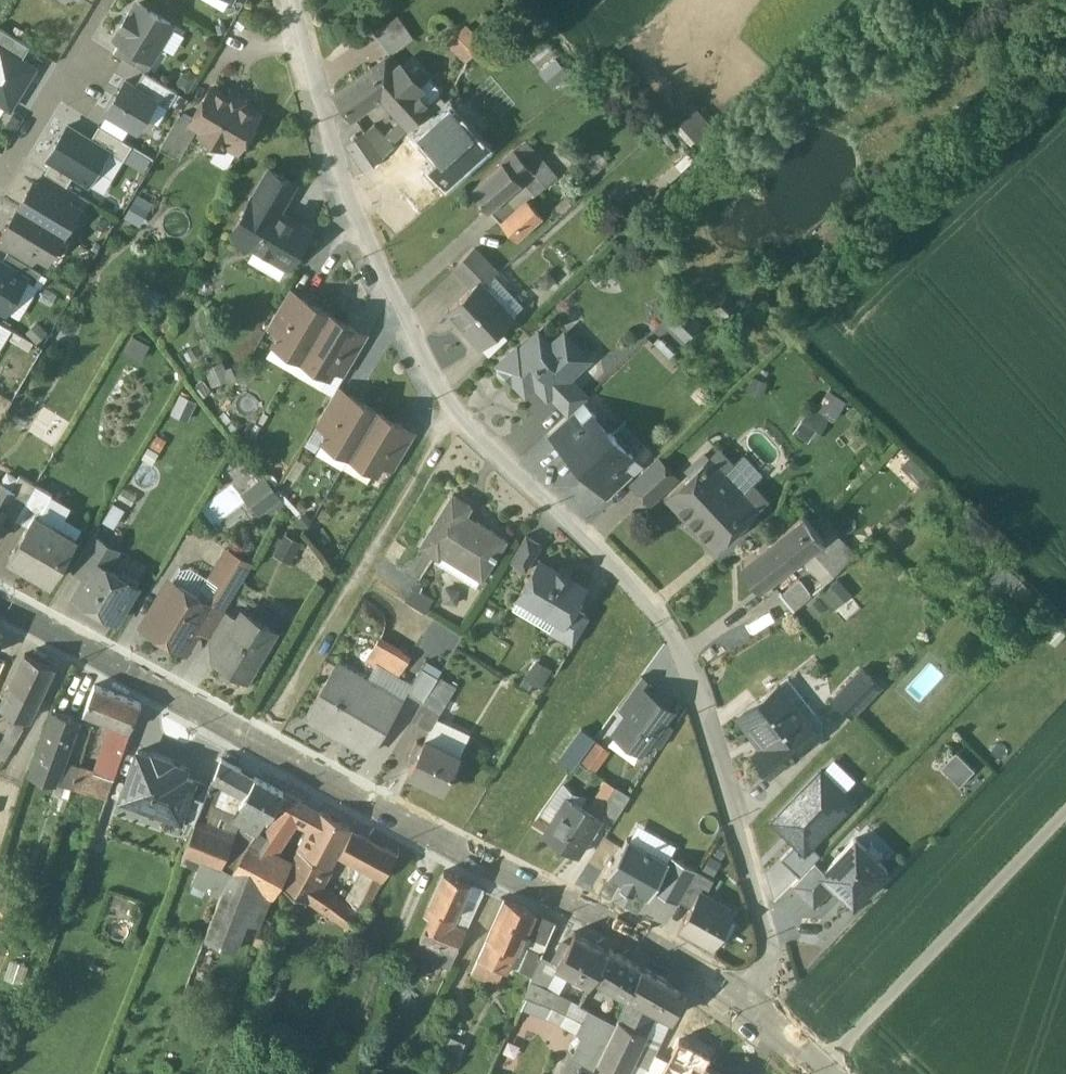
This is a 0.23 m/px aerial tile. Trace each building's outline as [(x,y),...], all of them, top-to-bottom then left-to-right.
[(172,22),(138,2),(132,13),(129,12),(121,25),(123,27),(117,38),(120,40),(150,58),(172,22)] [(556,21),(541,8),(534,17),(548,29),(556,21)] [(412,38),(397,15),(373,31),(389,54),(412,38)] [(23,59),(31,46),(0,27),(0,46),(23,59)] [(483,44),(468,28),(451,44),(466,60),(483,44)] [(150,58),(120,40),(114,52),(144,70),(147,72),(154,61),(150,58)] [(541,67),(557,54),(548,43),(532,55),(541,67)] [(12,108),(37,68),(23,59),(0,46),(0,100),(12,108)] [(556,56),(541,70),(554,85),(570,71),(556,56)] [(428,106),(384,57),(335,92),(351,119),(380,98),(406,127),(412,121),(428,106)] [(147,72),(144,70),(135,85),(156,97),(155,98),(168,106),(178,91),(147,72)] [(135,85),(126,79),(107,110),(137,128),(155,98),(156,97),(135,85)] [(256,113),(211,87),(192,120),(191,122),(197,126),(203,129),(201,133),(222,145),(224,141),(235,148),(236,147),(242,146),(246,140),(245,132),(256,113)] [(677,117),(693,135),(710,121),(694,102),(677,117)] [(482,144),(446,105),(420,129),(417,132),(439,156),(430,165),(443,180),(482,144)] [(432,111),(428,106),(412,121),(420,129),(435,115),(434,113),(436,111),(434,109),(432,111)] [(180,113),(160,146),(178,157),(197,126),(191,122),(192,120),(180,113)] [(67,125),(48,157),(53,160),(73,172),(104,191),(123,159),(91,140),(67,125)] [(101,125),(91,140),(123,159),(132,144),(101,125)] [(382,155),(367,133),(348,147),(363,168),(382,155)] [(530,167),(515,151),(504,161),(521,181),(533,170),(530,167)] [(73,172),(53,160),(45,172),(66,184),(73,172)] [(521,181),(504,161),(471,190),(489,209),(521,181)] [(295,183),(270,168),(255,193),(280,208),(295,183)] [(66,184),(45,172),(38,182),(69,201),(76,190),(66,184)] [(38,182),(34,180),(19,206),(64,234),(79,208),(69,201),(38,182)] [(280,208),(255,193),(233,231),(234,238),(250,247),(256,245),(257,245),(289,264),(308,232),(277,213),(280,208)] [(527,201),(502,223),(516,239),(540,217),(527,201)] [(64,234),(19,206),(3,232),(7,235),(38,253),(48,260),(64,234)] [(7,235),(0,245),(0,246),(8,251),(31,264),(38,253),(7,235)] [(475,249),(454,269),(473,287),(480,280),(485,285),(498,273),(475,249)] [(31,264),(8,251),(2,262),(27,277),(26,278),(34,283),(42,271),(31,264)] [(0,261),(0,306),(6,310),(9,307),(12,306),(17,297),(17,294),(26,278),(27,277),(2,262),(0,261)] [(485,285),(480,280),(473,287),(448,310),(481,345),(513,315),(485,285)] [(287,292),(268,326),(278,332),(298,299),(287,292)] [(328,314),(299,297),(298,299),(278,332),(272,343),(301,360),(328,314)] [(737,310),(725,299),(715,309),(727,320),(737,310)] [(683,311),(670,324),(685,339),(698,326),(683,311)] [(328,314),(301,360),(327,376),(334,365),(354,331),(355,330),(328,314)] [(558,348),(541,330),(522,348),(519,345),(500,363),(501,365),(500,370),(509,379),(514,379),(527,392),(538,381),(551,394),(570,376),(570,375),(590,358),(573,340),(565,348),(560,347),(558,348)] [(366,338),(354,331),(334,365),(346,372),(366,338)] [(570,376),(551,394),(569,413),(572,410),(589,395),(570,375),(570,376)] [(214,393),(204,378),(193,385),(204,400),(214,393)] [(814,443),(845,397),(827,386),(797,432),(814,443)] [(336,389),(316,423),(328,430),(348,396),(336,389)] [(328,430),(323,438),(350,455),(376,411),(349,394),(348,396),(328,430)] [(569,413),(549,432),(559,443),(582,421),(582,420),(572,410),(569,413)] [(376,411),(350,455),(377,471),(383,461),(402,428),(403,426),(376,411)] [(592,411),(582,420),(582,421),(559,443),(599,486),(623,464),(633,455),(592,411)] [(402,428),(383,461),(395,468),(414,435),(402,428)] [(756,506),(710,457),(669,496),(715,545),(756,506)] [(658,460),(633,484),(650,502),(675,478),(658,460)] [(623,464),(599,486),(608,496),(632,474),(623,464)] [(19,475),(11,489),(16,492),(6,510),(4,513),(15,519),(27,499),(35,485),(19,475)] [(264,480),(243,497),(257,514),(278,498),(264,480)] [(0,484),(0,507),(6,510),(16,492),(11,489),(1,483),(0,484)] [(53,495),(35,485),(27,499),(15,519),(29,527),(36,516),(39,518),(53,495)] [(505,539),(465,514),(470,506),(451,494),(419,545),(438,557),(448,541),(460,548),(455,555),(484,573),(494,557),(496,558),(498,555),(496,554),(505,539)] [(811,525),(804,515),(776,536),(777,536),(795,561),(810,550),(823,540),(811,525)] [(39,518),(36,516),(29,527),(11,559),(30,570),(31,569),(52,581),(66,557),(59,553),(67,540),(52,531),(55,527),(39,518)] [(845,544),(819,517),(811,525),(823,540),(810,550),(825,565),(845,544)] [(542,544),(526,534),(511,560),(526,570),(542,544)] [(777,536),(741,563),(760,588),(795,561),(777,536)] [(117,552),(92,537),(72,570),(85,578),(95,563),(107,570),(117,552)] [(845,544),(825,565),(829,569),(834,575),(855,554),(845,544)] [(225,549),(197,595),(198,595),(195,600),(207,607),(210,601),(224,609),(224,610),(224,611),(252,564),(251,563),(251,564),(225,549)] [(584,587),(540,561),(520,594),(545,609),(557,616),(564,620),(573,606),(584,587)] [(107,570),(95,563),(85,578),(73,599),(113,623),(124,605),(130,603),(134,595),(134,589),(135,587),(107,570)] [(829,569),(821,578),(826,583),(834,575),(829,569)] [(837,580),(820,596),(831,608),(848,592),(837,580)] [(178,590),(170,585),(164,586),(156,601),(157,605),(149,617),(145,618),(142,624),(142,627),(151,632),(154,631),(163,637),(166,632),(173,636),(172,639),(172,642),(182,648),(186,647),(190,641),(189,638),(190,636),(193,636),(197,628),(209,609),(207,607),(195,600),(198,595),(197,595),(181,586),(178,590)] [(433,598),(414,586),(405,601),(425,613),(433,598)] [(816,604),(803,586),(786,598),(800,616),(816,604)] [(1046,609),(1028,593),(1018,603),(1036,620),(1046,609)] [(545,609),(520,594),(513,606),(538,621),(545,609)] [(862,608),(849,595),(821,623),(828,630),(838,620),(843,626),(862,608)] [(224,609),(210,601),(207,607),(209,609),(197,628),(209,635),(224,610),(224,609)] [(573,606),(564,620),(557,616),(548,632),(572,646),(590,616),(573,606)] [(209,635),(208,636),(222,645),(223,645),(239,619),(237,619),(224,611),(224,610),(209,635)] [(239,619),(223,645),(222,645),(215,657),(228,665),(227,667),(245,678),(266,642),(257,637),(264,625),(241,612),(237,619),(239,619)] [(0,629),(0,662),(6,664),(18,637),(0,629)] [(55,668),(25,655),(1,706),(31,720),(55,668)] [(525,676),(540,685),(551,667),(537,658),(525,676)] [(438,677),(422,668),(407,693),(423,702),(438,677)] [(880,686),(861,668),(834,696),(853,714),(880,686)] [(374,696),(333,671),(306,716),(369,753),(400,700),(379,688),(374,696)] [(641,676),(618,707),(629,715),(646,692),(652,684),(641,676)] [(455,688),(438,677),(423,702),(412,720),(430,730),(435,719),(455,688)] [(778,684),(741,714),(765,744),(755,752),(771,773),(818,735),(778,684)] [(141,705),(95,687),(83,713),(113,725),(131,731),(141,705)] [(669,708),(646,692),(629,715),(617,732),(640,748),(669,708)] [(75,722),(51,713),(31,774),(55,782),(73,787),(79,768),(62,762),(75,722)] [(468,735),(435,719),(430,730),(426,739),(459,755),(468,735)] [(131,731),(113,725),(98,774),(115,779),(131,731)] [(426,739),(423,744),(417,741),(411,755),(416,757),(408,774),(443,790),(460,756),(459,755),(426,739)] [(596,768),(609,749),(597,740),(583,759),(596,768)] [(957,749),(940,765),(959,784),(976,768),(957,749)] [(152,758),(138,754),(122,799),(180,819),(193,781),(183,777),(185,769),(171,764),(172,762),(153,756),(152,758)] [(255,778),(222,760),(212,780),(223,784),(233,788),(245,795),(255,778)] [(98,774),(79,768),(73,787),(108,798),(115,779),(98,774)] [(796,843),(805,851),(811,844),(852,801),(821,771),(773,821),(796,843)] [(283,793),(255,778),(245,795),(247,796),(236,814),(244,819),(258,830),(261,831),(283,793)] [(617,815),(630,792),(605,778),(592,801),(617,815)] [(223,784),(212,780),(209,787),(196,820),(206,824),(222,788),(223,784)] [(209,787),(193,781),(180,819),(194,824),(196,820),(209,787)] [(283,793),(261,831),(258,830),(250,841),(276,854),(298,820),(313,828),(320,813),(283,793)] [(600,819),(567,799),(545,836),(578,856),(600,819)] [(313,828),(300,851),(329,869),(349,829),(320,813),(313,828)] [(258,830),(244,819),(235,830),(250,841),(258,830)] [(206,824),(196,820),(194,824),(184,852),(202,860),(223,866),(235,836),(206,824)] [(353,830),(341,855),(370,872),(386,848),(353,830)] [(887,867),(855,836),(822,870),(822,871),(835,884),(853,902),(887,867)] [(669,862),(628,839),(608,875),(649,898),(654,889),(669,862)] [(276,854),(250,841),(242,853),(233,871),(231,874),(274,897),(281,885),(294,863),(276,854)] [(781,858),(799,876),(813,862),(821,854),(811,844),(805,851),(796,843),(781,858)] [(386,848),(370,872),(374,874),(384,880),(398,854),(386,848)] [(329,869),(300,851),(294,863),(281,885),(309,902),(310,902),(319,885),(318,885),(329,869)] [(669,862),(654,889),(678,903),(679,901),(697,869),(672,856),(669,862)] [(223,866),(202,860),(191,885),(220,899),(231,874),(233,871),(223,866)] [(799,876),(792,884),(814,905),(835,884),(822,871),(822,870),(813,862),(799,876)] [(714,879),(697,869),(679,901),(690,907),(699,891),(699,892),(705,895),(714,879)] [(471,884),(444,873),(432,905),(456,916),(471,884)] [(274,897),(231,874),(220,899),(205,940),(236,951),(248,923),(260,927),(274,897)] [(374,874),(354,911),(363,917),(384,880),(374,874)] [(354,911),(319,885),(310,902),(335,918),(346,925),(354,911)] [(705,895),(699,892),(699,891),(690,907),(679,928),(714,948),(735,911),(705,895)] [(536,914),(505,900),(478,960),(503,971),(507,973),(510,966),(517,951),(515,950),(522,935),(526,937),(536,914)] [(456,916),(432,905),(427,918),(431,919),(451,929),(456,916)] [(363,917),(354,911),(346,925),(355,931),(363,917)] [(542,916),(532,939),(546,945),(556,923),(542,916)] [(451,929),(431,919),(421,941),(456,956),(465,935),(451,929)] [(609,950),(576,933),(568,947),(562,944),(557,953),(563,956),(557,968),(590,986),(595,977),(609,950)] [(456,956),(421,941),(415,956),(448,972),(456,956)] [(529,949),(520,971),(532,977),(542,954),(529,949)] [(642,970),(609,950),(595,977),(622,995),(628,999),(629,996),(642,970)] [(503,971),(478,960),(472,975),(496,986),(503,971)] [(686,992),(643,967),(642,970),(629,996),(634,998),(657,1009),(673,1015),(686,992)] [(522,1009),(549,1018),(558,996),(559,992),(533,983),(522,1009)] [(609,1001),(601,1019),(615,1026),(628,999),(622,995),(617,1005),(609,1001)] [(586,1011),(558,996),(549,1018),(576,1036),(586,1011)] [(657,1009),(634,998),(622,1023),(646,1033),(657,1009)] [(451,1006),(441,1002),(433,1019),(444,1024),(451,1006)] [(601,1019),(586,1011),(576,1036),(590,1042),(604,1051),(615,1026),(601,1019)] [(622,1023),(605,1057),(625,1067),(629,1069),(646,1033),(622,1023)] [(704,1067),(711,1054),(680,1038),(661,1073),(701,1073),(704,1067)] [(465,1045),(451,1039),(446,1049),(460,1056),(465,1045)] [(604,1051),(590,1042),(585,1051),(600,1060),(604,1051)] [(605,1057),(599,1069),(609,1073),(620,1073),(625,1067),(605,1057)]
